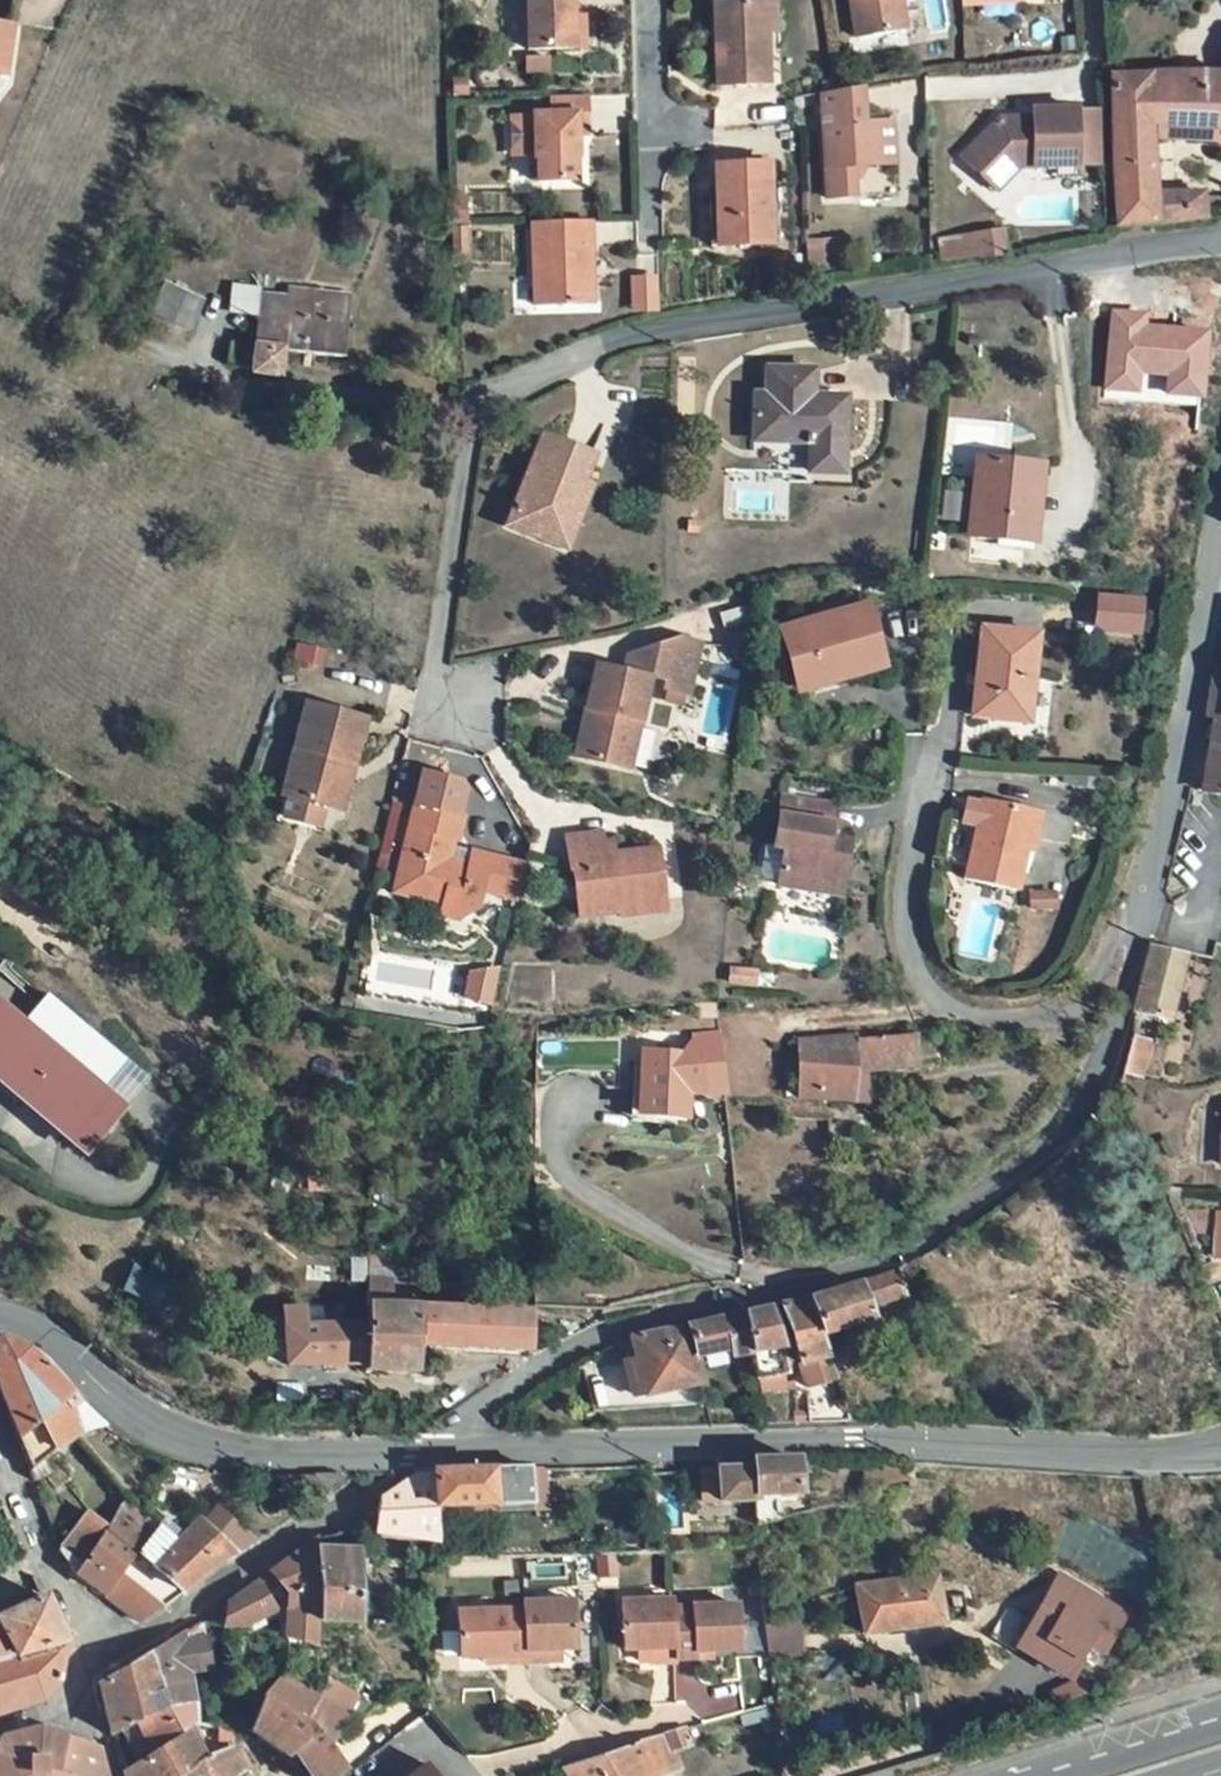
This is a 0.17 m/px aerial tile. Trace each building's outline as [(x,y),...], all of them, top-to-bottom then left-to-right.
[(857,39),(900,32),(895,0),(850,0),(857,39)] [(528,3),(529,51),(585,49),(585,19),(573,19),(572,2),(568,2),(532,3),(528,3)] [(767,4),(715,5),(716,88),(768,86),(767,4)] [(0,21),(0,76),(8,77),(16,24),(0,21)] [(547,73),(548,53),(526,52),(526,72),(547,73)] [(1111,78),(1113,177),(1117,227),(1160,223),(1205,218),(1203,200),(1202,195),(1155,196),(1152,141),(1220,147),(1220,77),(1201,76),(1150,75),(1111,78)] [(8,83),(8,77),(0,76),(0,93),(8,83)] [(823,127),(827,198),(856,196),(855,181),(863,180),(866,172),(866,165),(879,165),(876,124),(865,125),(863,88),(821,95),(823,127)] [(587,97),(552,98),(552,116),(534,116),(536,186),(574,185),(573,162),(579,162),(577,116),(588,115),(587,97)] [(1077,113),(1077,111),(1033,112),(1033,120),(1024,121),(1024,128),(1007,128),(1000,120),(963,157),(997,191),(1020,168),(1078,168),(1078,166),(1077,113)] [(1100,112),(1077,113),(1078,166),(1101,166),(1100,112)] [(893,123),(876,124),(879,165),(895,164),(896,163),(893,123)] [(723,207),(724,248),(772,246),(769,164),(715,166),(717,207),(723,207)] [(1203,200),(1205,218),(1220,217),(1220,200),(1203,200)] [(591,222),(533,223),(535,306),(593,304),(591,222)] [(977,238),(982,263),(1007,258),(1002,234),(977,238)] [(822,250),(807,251),(809,281),(842,277),(841,262),(822,264),(822,250)] [(205,301),(164,282),(149,313),(191,333),(205,301)] [(635,287),(637,314),(658,313),(657,286),(635,287)] [(287,319),(289,299),(258,295),(259,291),(237,288),(234,313),(287,319)] [(344,357),(350,296),(290,289),(289,299),(287,319),(260,316),(257,348),(231,343),(227,364),(253,369),(251,373),(280,378),(283,350),(344,357)] [(1148,311),(1110,308),(1105,389),(1141,391),(1143,374),(1168,375),(1166,394),(1206,397),(1211,328),(1147,323),(1148,311)] [(844,445),(846,398),(813,397),(814,371),(767,370),(767,396),(755,395),(754,442),(844,445)] [(566,446),(543,436),(507,527),(566,550),(581,510),(574,508),(594,457),(566,446)] [(1038,496),(1041,467),(976,461),(969,537),(1026,543),(1030,495),(1038,496)] [(883,668),(866,605),(781,629),(799,692),(883,668)] [(1038,635),(983,628),(973,717),(1028,723),(1038,635)] [(598,715),(588,760),(630,769),(651,677),(667,680),(665,690),(688,694),(699,643),(682,640),(628,656),(625,673),(597,666),(586,712),(598,715)] [(1214,680),(1212,692),(1220,695),(1220,678),(1214,680)] [(1212,692),(1208,716),(1217,718),(1203,792),(1220,795),(1220,695),(1212,692)] [(368,721),(307,705),(283,795),(335,809),(349,761),(356,763),(368,721)] [(598,715),(586,712),(576,757),(588,760),(598,715)] [(356,763),(349,761),(335,809),(344,811),(356,763)] [(415,806),(393,893),(444,907),(442,916),(457,920),(477,909),(482,891),(516,901),(525,865),(473,852),(456,848),(452,848),(455,839),(458,840),(463,818),(459,817),(466,792),(459,781),(423,772),(415,806)] [(835,806),(783,797),(775,848),(785,849),(779,886),(840,896),(849,843),(830,839),(835,806)] [(1021,810),(984,801),(965,880),(1016,891),(1025,852),(1031,854),(1040,815),(1021,810)] [(618,904),(664,899),(657,850),(614,856),(612,842),(603,844),(602,833),(566,839),(570,870),(573,870),(579,918),(619,914),(618,904)] [(664,899),(618,904),(619,914),(620,918),(665,912),(664,899)] [(1170,1020),(1185,958),(1151,949),(1136,1011),(1170,1020)] [(759,970),(729,967),(727,985),(757,989),(759,970)] [(487,972),(470,975),(464,1001),(482,1005),(490,972),(487,972)] [(489,1006),(497,974),(490,972),(482,1005),(489,1006)] [(125,1109),(100,1088),(125,1059),(52,997),(28,1026),(0,1002),(0,1079),(87,1154),(125,1109)] [(857,1038),(800,1042),(798,1100),(868,1103),(868,1087),(869,1071),(919,1068),(922,1068),(918,1036),(916,1036),(863,1039),(857,1040),(857,1038)] [(1141,1079),(1151,1042),(1136,1038),(1125,1075),(1141,1079)] [(688,1120),(693,1054),(642,1051),(638,1116),(688,1120)] [(149,1080),(125,1059),(100,1088),(125,1109),(149,1080)] [(261,1267),(249,1263),(246,1273),(259,1277),(261,1267)] [(897,1270),(861,1284),(869,1308),(908,1296),(897,1270)] [(367,1325),(365,1366),(365,1374),(416,1376),(417,1348),(526,1354),(528,1319),(528,1313),(392,1307),(393,1281),(369,1281),(367,1325)] [(861,1284),(810,1300),(822,1336),(873,1320),(869,1308),(861,1284)] [(786,1351),(790,1370),(799,1367),(807,1389),(837,1381),(822,1336),(810,1300),(773,1307),(786,1351)] [(632,1339),(637,1359),(646,1398),(703,1385),(697,1357),(730,1350),(733,1359),(752,1355),(757,1380),(761,1379),(789,1374),(791,1374),(790,1370),(786,1351),(773,1307),(632,1339)] [(367,1325),(305,1327),(304,1309),(284,1309),(286,1367),(365,1366),(367,1325)] [(75,1394),(50,1365),(31,1350),(3,1339),(0,1341),(0,1390),(39,1488),(55,1475),(44,1460),(76,1440),(71,1412),(65,1404),(75,1394)] [(646,1398),(637,1359),(622,1362),(630,1400),(646,1398)] [(789,1374),(761,1379),(762,1393),(792,1389),(789,1374)] [(809,1394),(811,1425),(851,1424),(838,1385),(809,1394)] [(75,1394),(65,1404),(71,1412),(83,1403),(75,1394)] [(83,1403),(71,1412),(76,1440),(109,1428),(83,1403)] [(754,1470),(755,1502),(757,1520),(779,1516),(778,1497),(798,1497),(797,1476),(796,1460),(753,1462),(754,1470)] [(815,1460),(796,1460),(797,1476),(815,1476),(815,1460)] [(543,1469),(529,1470),(531,1505),(531,1512),(545,1511),(543,1469)] [(529,1470),(431,1472),(416,1475),(381,1499),(375,1536),(420,1543),(438,1546),(437,1508),(531,1505),(529,1470)] [(754,1470),(699,1471),(699,1504),(755,1502),(754,1470)] [(157,1522),(128,1501),(109,1527),(105,1532),(137,1555),(161,1525),(157,1522)] [(194,1527),(171,1506),(157,1522),(161,1525),(179,1542),(194,1527)] [(58,1550),(74,1576),(105,1600),(137,1555),(105,1532),(83,1517),(58,1550)] [(179,1542),(154,1568),(182,1596),(222,1563),(239,1554),(200,1519),(194,1527),(179,1542)] [(161,1525),(137,1555),(154,1568),(179,1542),(161,1525)] [(758,1532),(743,1533),(743,1549),(759,1548),(758,1532)] [(318,1648),(318,1624),(319,1551),(319,1539),(272,1572),(289,1593),(287,1615),(288,1642),(318,1648)] [(361,1552),(319,1551),(318,1624),(361,1625),(361,1552)] [(137,1555),(105,1600),(140,1627),(182,1596),(154,1568),(137,1555)] [(903,1559),(888,1559),(889,1578),(904,1575),(903,1559)] [(1091,1650),(1107,1657),(1132,1604),(1054,1569),(1014,1655),(1062,1677),(1055,1692),(1069,1699),(1091,1650)] [(938,1576),(889,1583),(891,1598),(940,1591),(938,1576)] [(249,1590),(225,1608),(225,1626),(244,1627),(242,1632),(279,1614),(257,1583),(249,1590)] [(858,1588),(860,1602),(864,1635),(945,1623),(941,1597),(940,1591),(891,1598),(889,1583),(858,1588)] [(964,1594),(941,1597),(945,1623),(945,1624),(968,1621),(964,1594)] [(44,1598),(0,1618),(0,1716),(41,1703),(56,1685),(66,1645),(44,1598)] [(524,1602),(525,1609),(527,1662),(550,1661),(549,1649),(559,1649),(575,1648),(573,1600),(524,1602)] [(673,1607),(673,1600),(623,1601),(624,1651),(639,1650),(650,1649),(651,1661),(651,1664),(675,1663),(675,1660),(673,1607)] [(739,1605),(673,1607),(675,1660),(697,1659),(697,1652),(712,1652),(741,1650),(739,1605)] [(525,1609),(457,1613),(460,1658),(486,1657),(502,1656),(502,1663),(527,1662),(525,1609)] [(791,1612),(765,1616),(771,1658),(796,1655),(791,1612)] [(225,1627),(215,1628),(216,1644),(227,1642),(225,1627)] [(184,1634),(152,1654),(167,1707),(182,1735),(191,1730),(197,1727),(191,1674),(210,1671),(205,1639),(186,1641),(184,1634)] [(559,1649),(549,1649),(550,1661),(560,1661),(559,1649)] [(650,1649),(639,1650),(640,1661),(651,1661),(650,1649)] [(152,1653),(99,1684),(112,1737),(114,1736),(123,1732),(167,1707),(152,1654),(152,1653)] [(502,1656),(486,1657),(486,1664),(502,1663),(502,1656)] [(307,1703),(270,1682),(262,1698),(297,1718),(307,1703)] [(307,1703),(297,1718),(305,1723),(318,1734),(328,1748),(348,1715),(312,1697),(307,1703)] [(262,1698),(249,1732),(281,1755),(286,1748),(293,1751),(318,1734),(305,1723),(297,1718),(262,1698)] [(167,1707),(123,1732),(137,1764),(182,1735),(167,1707)] [(99,1750),(66,1741),(69,1736),(40,1727),(0,1740),(0,1775),(105,1775),(99,1750)] [(236,1731),(209,1728),(209,1740),(236,1743),(236,1731)] [(123,1773),(124,1775),(184,1775),(199,1766),(207,1757),(191,1730),(182,1735),(137,1764),(127,1770),(123,1773)] [(564,1769),(568,1775),(660,1775),(676,1770),(669,1753),(690,1746),(685,1730),(632,1748),(564,1769)] [(123,1732),(114,1736),(127,1770),(137,1764),(123,1732)] [(293,1751),(309,1775),(342,1775),(346,1773),(328,1748),(318,1734),(293,1751)] [(205,1775),(239,1775),(250,1769),(240,1750),(236,1751),(234,1746),(207,1757),(199,1766),(205,1775)] [(428,1764),(412,1775),(438,1775),(428,1764)] [(184,1775),(205,1775),(199,1766),(184,1775)]
